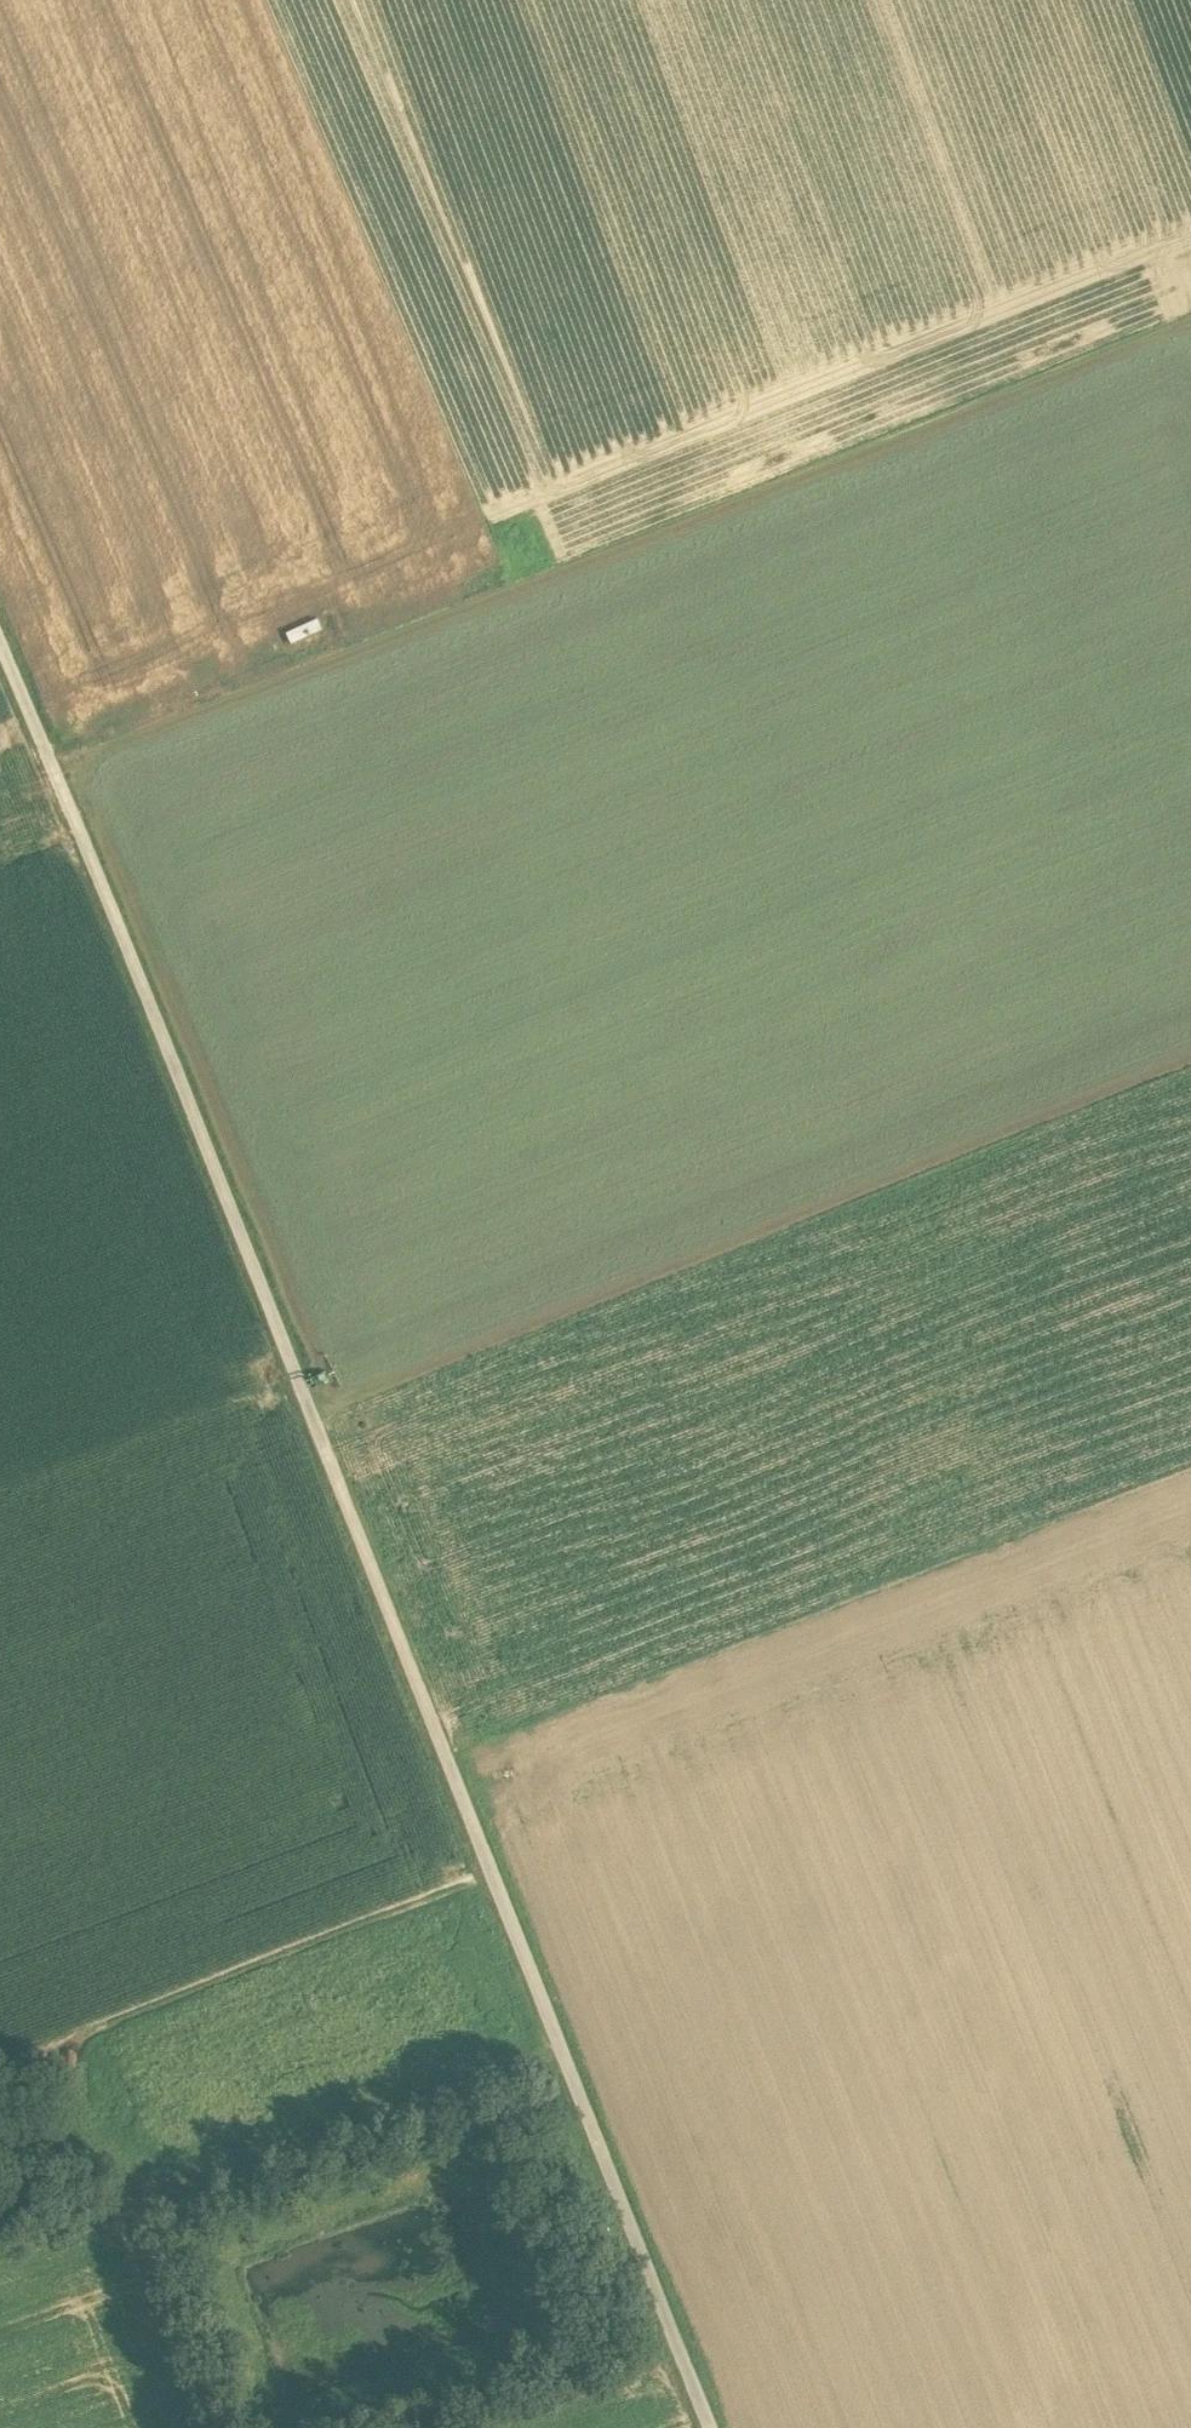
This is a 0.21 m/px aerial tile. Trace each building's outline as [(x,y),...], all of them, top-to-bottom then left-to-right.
[(289,641),(323,630),(318,617),(285,629),(289,641)]
